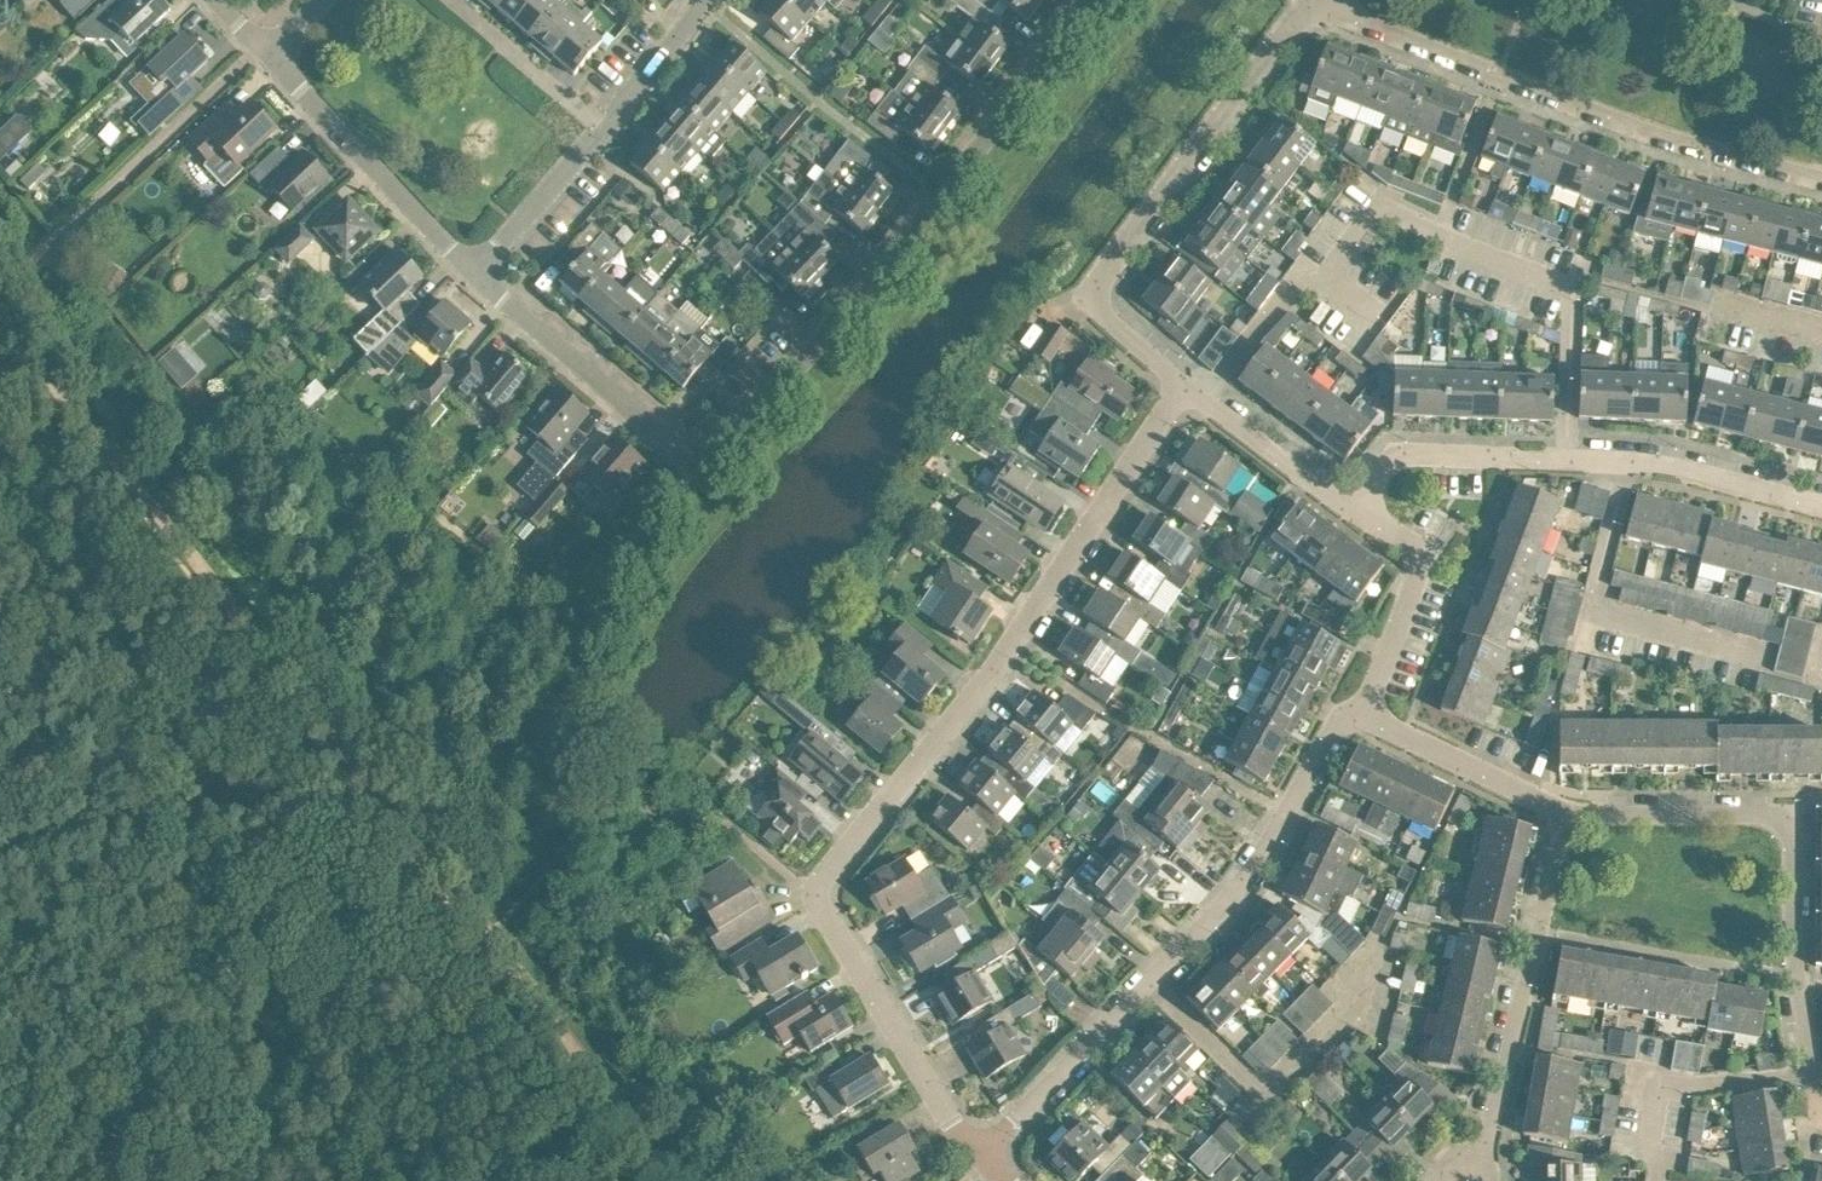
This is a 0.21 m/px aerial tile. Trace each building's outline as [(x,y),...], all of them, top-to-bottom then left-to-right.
[(71,16),(89,0),(56,0),(71,16)] [(78,31),(86,40),(112,41),(121,32),(133,45),(151,29),(167,13),(167,6),(162,0),(139,0),(138,0),(133,0),(110,0),(78,31)] [(495,7),(514,24),(535,0),(500,0),(495,7)] [(569,0),(535,0),(514,24),(534,41),(569,0)] [(592,13),(587,8),(582,13),(568,1),(570,0),(569,0),(534,41),(542,47),(538,52),(550,63),(554,58),(582,25),(592,13)] [(790,60),(800,49),(792,42),(809,22),(783,0),(763,0),(767,4),(759,14),(774,27),(764,38),(790,60)] [(809,22),(826,2),(823,0),(783,0),(809,22)] [(826,2),(836,11),(846,0),(823,0),(826,2)] [(873,8),(882,15),(891,3),(888,0),(879,0),(873,8)] [(991,13),(974,0),(949,0),(956,6),(972,18),(957,38),(994,66),(1010,46),(994,34),(1003,22),(991,13)] [(1043,2),(1041,0),(974,0),(991,13),(1000,2),(1027,22),(1043,2)] [(872,27),(882,15),(873,8),(863,20),(872,27)] [(575,75),(599,47),(603,43),(582,25),(554,58),(575,75)] [(150,70),(134,83),(145,97),(151,104),(134,119),(149,136),(166,120),(201,88),(190,77),(208,60),(185,36),(150,70)] [(850,36),(840,49),(849,56),(859,44),(850,36)] [(994,66),(957,38),(941,58),(925,46),(916,58),(943,78),(952,66),(979,87),(994,66)] [(1308,67),(1299,91),(1309,95),(1307,99),(1333,108),(1337,98),(1352,58),(1346,55),(1348,50),(1329,43),(1318,71),(1308,67)] [(749,93),(751,91),(767,72),(734,44),(725,54),(721,50),(712,61),(749,93)] [(1337,98),(1361,107),(1379,62),(1361,55),(1359,60),(1352,58),(1337,98)] [(909,72),(894,92),(908,103),(945,131),(961,110),(934,90),(943,78),(916,58),(907,70),(909,72)] [(732,113),(749,93),(712,61),(703,71),(707,75),(699,85),(732,113)] [(1397,69),(1379,62),(1361,107),(1386,117),(1401,76),(1395,74),(1397,69)] [(1408,79),(1401,76),(1386,117),(1382,127),(1406,137),(1427,80),(1410,74),(1408,79)] [(1430,146),(1450,95),(1443,93),(1445,87),(1427,80),(1406,137),(1430,146)] [(715,133),(732,113),(699,85),(691,94),(686,90),(678,100),(715,133)] [(908,103),(894,92),(892,90),(867,123),(894,143),(903,131),(930,152),(945,131),(908,103)] [(1430,146),(1460,158),(1465,145),(1460,144),(1477,100),(1458,92),(1456,98),(1450,95),(1430,146)] [(715,133),(678,100),(669,111),(673,115),(665,124),(698,152),(709,162),(726,142),(715,133)] [(203,129),(191,140),(208,159),(203,164),(223,186),(244,166),(241,163),(257,148),(275,131),(250,105),(239,114),(230,123),(220,113),(203,129)] [(792,110),(782,121),(790,128),(800,117),(792,110)] [(1507,168),(1522,128),(1515,126),(1517,120),(1498,113),(1481,158),(1495,164),(1490,176),(1502,180),(1506,168),(1507,168)] [(1316,145),(1296,130),(1276,116),(1264,132),(1269,136),(1265,141),(1299,167),(1316,145)] [(781,140),(790,128),(782,121),(772,133),(781,140)] [(698,152),(665,124),(657,134),(652,130),(643,140),(681,172),(698,152)] [(1531,177),(1548,132),(1530,125),(1528,130),(1522,128),(1507,168),(1531,177)] [(0,130),(0,161),(19,143),(3,127),(0,130)] [(1555,187),(1570,147),(1564,144),(1566,139),(1548,132),(1531,177),(1555,187)] [(1325,133),(1322,140),(1335,150),(1335,149),(1339,138),(1325,133)] [(681,172),(643,140),(635,150),(639,155),(631,165),(664,193),(681,172)] [(891,172),(875,159),(849,140),(824,172),(878,212),(893,192),(882,184),(891,172)] [(1283,188),(1299,167),(1265,141),(1260,147),(1256,143),(1244,158),(1283,188)] [(1579,196),(1597,151),(1579,144),(1577,149),(1570,147),(1555,187),(1579,196)] [(279,148),(261,164),(251,174),(267,192),(271,188),(293,211),(329,178),(305,153),(294,164),(279,148)] [(772,161),(757,148),(747,160),(753,166),(762,173),(772,161)] [(1361,166),(1366,169),(1372,152),(1360,148),(1355,161),(1361,166)] [(1615,158),(1597,151),(1579,196),(1604,206),(1619,166),(1613,163),(1615,158)] [(1283,188),(1244,158),(1233,174),(1237,177),(1233,183),(1267,209),(1283,188)] [(1604,206),(1629,215),(1647,170),(1628,163),(1626,168),(1619,166),(1604,206)] [(1393,171),(1375,164),(1371,173),(1387,186),(1392,175),(1393,171)] [(752,184),(762,173),(753,166),(744,177),(752,184)] [(878,212),(824,172),(800,204),(825,225),(826,225),(835,212),(862,233),(878,212)] [(1637,218),(1634,232),(1669,241),(1672,227),(1683,186),(1676,184),(1677,178),(1658,173),(1652,197),(1648,210),(1640,208),(1637,218)] [(1392,175),(1387,186),(1412,195),(1416,184),(1392,175)] [(27,176),(21,182),(30,191),(36,185),(31,180),(27,176)] [(624,200),(636,189),(626,177),(614,189),(624,200)] [(1339,197),(1348,185),(1339,178),(1330,190),(1339,197)] [(1697,234),(1709,187),(1691,182),(1689,188),(1683,186),(1672,227),(1697,234)] [(1224,185),(1213,200),(1252,230),(1262,237),(1263,238),(1279,217),(1267,209),(1233,183),(1229,188),(1224,185)] [(1412,195),(1441,206),(1445,196),(1416,184),(1412,195)] [(1723,240),(1733,199),(1727,197),(1728,192),(1709,187),(1697,234),(1723,240)] [(724,189),(714,200),(722,208),(732,196),(724,189)] [(1330,190),(1321,202),(1330,209),(1339,197),(1330,190)] [(1459,204),(1472,209),(1476,196),(1463,191),(1459,204)] [(1748,247),(1760,200),(1741,195),(1740,201),(1733,199),(1723,240),(1748,247)] [(712,219),(722,208),(714,200),(704,212),(712,219)] [(1213,200),(1201,215),(1206,219),(1202,224),(1236,250),(1247,258),(1262,237),(1252,230),(1213,200)] [(1760,200),(1748,247),(1773,254),(1784,212),(1777,210),(1779,205),(1760,200)] [(348,202),(330,219),(319,229),(346,258),(375,231),(348,202)] [(800,204),(773,232),(787,246),(821,279),(839,261),(823,245),(835,233),(826,225),(825,225),(800,204)] [(680,226),(659,208),(651,217),(653,219),(647,227),(650,230),(656,222),(672,236),(680,226)] [(1798,260),(1811,213),(1792,208),(1791,214),(1784,212),(1773,254),(1778,255),(1777,258),(1780,262),(1791,265),(1796,263),(1797,260),(1798,260)] [(1542,220),(1518,210),(1512,224),(1537,234),(1542,220)] [(1313,213),(1304,224),(1313,231),(1322,219),(1313,213)] [(1798,260),(1821,266),(1821,216),(1811,213),(1798,260)] [(1557,241),(1562,228),(1542,220),(1537,234),(1557,241)] [(604,233),(593,223),(563,257),(575,267),(560,283),(580,300),(620,254),(623,251),(603,234),(604,233)] [(1219,272),(1214,277),(1225,286),(1247,258),(1236,250),(1202,224),(1197,230),(1193,227),(1181,243),(1219,272)] [(672,236),(683,245),(691,235),(680,226),(672,236)] [(289,262),(290,261),(313,240),(301,227),(277,249),(289,262)] [(1573,248),(1579,234),(1567,230),(1562,244),(1573,248)] [(1297,231),(1292,237),(1302,245),(1307,239),(1297,231)] [(748,243),(737,255),(743,261),(744,261),(751,268),(753,270),(768,285),(771,282),(782,293),(790,285),(803,298),(821,279),(787,246),(773,232),(755,250),(748,243)] [(724,260),(733,251),(722,240),(713,249),(724,260)] [(1621,268),(1626,255),(1611,249),(1605,264),(1621,268)] [(365,328),(354,339),(368,354),(419,306),(421,305),(408,291),(422,277),(397,251),(379,267),(360,285),(384,311),(373,321),(365,328)] [(724,260),(734,270),(743,261),(737,255),(733,251),(724,260)] [(580,300),(587,306),(584,311),(597,323),(623,293),(603,276),(612,266),(611,265),(620,254),(580,300)] [(1160,280),(1194,306),(1211,284),(1177,258),(1160,280)] [(1427,270),(1439,275),(1443,264),(1431,259),(1427,270)] [(1634,272),(1621,268),(1605,264),(1601,279),(1631,286),(1634,272)] [(100,285),(115,293),(127,274),(113,265),(100,285)] [(1268,274),(1277,281),(1282,274),(1271,266),(1266,273),(1268,274)] [(623,293),(597,323),(611,334),(615,330),(622,337),(658,294),(637,276),(623,293)] [(1684,284),(1680,299),(1704,305),(1710,307),(1714,292),(1710,291),(1699,288),(1701,281),(1686,276),(1684,284)] [(1736,292),(1740,279),(1725,276),(1722,289),(1736,292)] [(1763,290),(1761,298),(1771,300),(1776,281),(1766,278),(1763,290)] [(1160,280),(1143,301),(1164,317),(1189,336),(1206,314),(1194,306),(1160,280)] [(1669,280),(1665,295),(1669,296),(1680,299),(1684,284),(1669,280)] [(1444,289),(1435,285),(1430,283),(1426,293),(1440,299),(1444,289)] [(1599,286),(1597,294),(1596,296),(1611,300),(1614,289),(1599,286)] [(1753,287),(1751,295),(1761,298),(1763,290),(1753,287)] [(1611,300),(1611,313),(1617,314),(1622,316),(1625,304),(1628,293),(1623,292),(1614,289),(1611,300)] [(1791,290),(1787,304),(1812,311),(1815,299),(1805,296),(1806,294),(1791,290)] [(679,312),(658,294),(622,337),(629,342),(625,347),(639,359),(679,312)] [(1251,295),(1247,302),(1258,311),(1263,305),(1251,295)] [(1640,296),(1637,307),(1649,310),(1651,299),(1640,296)] [(1481,303),(1467,297),(1463,308),(1477,313),(1481,303)] [(1666,303),(1651,299),(1649,310),(1663,314),(1666,303)] [(365,357),(388,376),(409,352),(408,351),(419,338),(442,358),(471,325),(445,302),(432,318),(419,306),(368,354),(365,357)] [(1477,313),(1491,318),(1495,308),(1481,303),(1477,313)] [(1663,314),(1678,318),(1680,307),(1666,303),(1663,314)] [(664,373),(701,328),(681,311),(679,312),(639,359),(653,370),(657,366),(664,373)] [(1183,345),(1189,336),(1164,317),(1158,324),(1183,345)] [(1532,322),(1518,317),(1514,328),(1528,333),(1532,322)] [(1238,338),(1247,326),(1238,319),(1229,331),(1238,338)] [(1300,320),(1294,329),(1306,338),(1312,329),(1300,320)] [(1528,333),(1542,338),(1546,328),(1532,322),(1528,333)] [(1054,354),(1068,334),(1054,325),(1035,353),(1049,362),(1054,354)] [(701,328),(664,373),(683,389),(698,372),(704,378),(712,369),(717,373),(738,348),(727,338),(722,344),(702,327),(701,328)] [(1317,347),(1324,338),(1312,329),(1306,338),(1317,347)] [(1363,358),(1371,365),(1381,352),(1395,373),(1393,357),(1399,348),(1390,341),(1381,334),(1378,338),(1377,338),(1363,358)] [(1260,397),(1286,363),(1265,347),(1239,381),(1260,397)] [(210,369),(201,354),(186,362),(177,348),(159,359),(178,389),(210,369)] [(1739,355),(1725,351),(1722,362),(1737,366),(1739,355)] [(1342,352),(1335,361),(1347,370),(1354,361),(1342,352)] [(458,375),(448,387),(452,391),(470,407),(480,396),(500,413),(515,395),(531,376),(505,354),(488,374),(471,360),(458,375)] [(1737,366),(1751,369),(1754,359),(1739,355),(1737,366)] [(1581,375),(1579,418),(1606,419),(1607,376),(1608,357),(1582,356),(1581,375)] [(1104,410),(1118,420),(1136,393),(1104,372),(1107,368),(1091,358),(1071,388),(1061,382),(1052,397),(1094,425),(1104,410)] [(441,361),(414,393),(431,406),(442,394),(458,375),(441,361)] [(1366,370),(1358,364),(1354,361),(1347,370),(1359,379),(1366,370)] [(1286,363),(1260,397),(1281,413),(1307,379),(1286,363)] [(1475,364),(1448,363),(1448,375),(1446,418),(1473,419),(1475,364)] [(1501,365),(1475,364),(1473,419),(1499,420),(1501,365)] [(1661,378),(1659,421),(1686,422),(1688,365),(1661,364),(1661,378)] [(1790,368),(1776,364),(1773,375),(1787,379),(1790,368)] [(1787,379),(1802,382),(1805,372),(1790,368),(1787,379)] [(1420,417),(1421,374),(1395,373),(1393,416),(1420,417)] [(1421,374),(1420,417),(1446,418),(1448,375),(1422,374),(1421,374)] [(1043,411),(1033,425),(1050,435),(1038,452),(1079,479),(1100,447),(1086,437),(1094,425),(1052,397),(1020,375),(1010,390),(1043,411)] [(1632,420),(1634,377),(1607,376),(1606,419),(1632,420)] [(1527,378),(1501,377),(1499,420),(1526,421),(1527,378)] [(1661,378),(1634,377),(1632,420),(1659,421),(1661,378)] [(1554,379),(1527,378),(1526,421),(1552,422),(1554,379)] [(317,379),(296,399),(308,411),(328,391),(324,387),(317,379)] [(1328,395),(1307,379),(1281,413),(1303,429),(1328,395)] [(1719,431),(1730,390),(1704,383),(1693,424),(1719,431)] [(564,442),(587,415),(557,389),(526,426),(541,438),(527,454),(537,463),(517,486),(536,501),(554,480),(577,453),(564,442)] [(1744,438),(1755,396),(1730,390),(1719,431),(1744,438)] [(1328,395),(1303,429),(1324,445),(1350,411),(1328,395)] [(1744,438),(1770,444),(1781,403),(1755,396),(1744,438)] [(422,418),(420,421),(431,430),(433,427),(448,409),(437,399),(431,406),(422,418)] [(1770,444),(1796,451),(1806,409),(1781,403),(1770,444)] [(1821,458),(1821,455),(1821,413),(1806,409),(1796,451),(1821,458)] [(1345,461),(1371,427),(1350,411),(1324,445),(1345,461)] [(422,436),(415,430),(405,442),(412,448),(422,436)] [(613,437),(582,473),(569,487),(583,499),(595,486),(613,502),(645,464),(613,437)] [(1175,478),(1231,516),(1232,515),(1259,533),(1274,509),(1231,481),(1240,467),(1200,440),(1183,466),(1211,485),(1203,497),(1175,478)] [(1024,517),(1045,531),(1063,503),(1039,487),(1047,475),(1009,450),(1000,463),(1007,468),(990,495),(1024,517)] [(1215,506),(1231,516),(1175,478),(1158,503),(1187,522),(1178,534),(1150,515),(1150,516),(1207,554),(1216,540),(1200,529),(1215,506)] [(569,493),(554,480),(536,501),(523,516),(538,529),(561,503),(569,493)] [(1551,527),(1560,502),(1519,486),(1510,511),(1551,527)] [(1603,521),(1610,493),(1596,489),(1588,517),(1603,521)] [(1663,501),(1637,494),(1626,537),(1652,544),(1663,501)] [(1029,556),(1016,548),(1024,535),(1006,524),(987,511),(965,497),(957,510),(983,528),(966,555),(1009,584),(1029,556)] [(1688,508),(1663,501),(1652,544),(1677,551),(1688,508)] [(1278,532),(1272,540),(1294,556),(1320,520),(1298,504),(1294,509),(1285,502),(1275,519),(1283,524),(1278,532)] [(1677,551),(1701,557),(1700,564),(1701,564),(1712,521),(1714,514),(1688,508),(1677,551)] [(1542,552),(1551,527),(1510,511),(1500,536),(1542,552)] [(1125,553),(1125,554),(1182,591),(1191,577),(1186,574),(1191,566),(1201,551),(1207,554),(1150,516),(1133,541),(1162,560),(1154,572),(1125,553)] [(1340,536),(1320,520),(1294,556),(1314,572),(1340,536)] [(1701,564),(1727,571),(1738,528),(1712,521),(1701,564)] [(491,525),(479,539),(493,551),(505,537),(491,525)] [(1738,528),(1727,571),(1752,577),(1763,535),(1738,528)] [(1763,535),(1752,577),(1777,584),(1788,541),(1763,535)] [(1340,536),(1314,572),(1335,587),(1361,552),(1340,536)] [(1500,536),(1491,560),(1532,576),(1542,552),(1500,536)] [(1597,543),(1583,539),(1580,552),(1594,555),(1597,543)] [(1803,591),(1814,548),(1788,541),(1777,584),(1803,591)] [(1821,595),(1821,550),(1814,548),(1803,591),(1821,595)] [(1361,552),(1335,587),(1356,603),(1383,568),(1361,552)] [(1101,590),(1100,591),(1141,618),(1157,629),(1158,628),(1163,619),(1166,615),(1150,604),(1166,581),(1182,592),(1182,591),(1125,554),(1109,578),(1137,597),(1129,609),(1101,590)] [(989,588),(947,560),(932,583),(949,594),(932,620),(955,635),(953,637),(958,641),(960,638),(969,644),(990,611),(978,603),(989,588)] [(1481,585),(1523,601),(1532,576),(1491,560),(1481,585)] [(1615,570),(1614,571),(1611,585),(1622,588),(1626,573),(1615,570)] [(1274,583),(1262,576),(1255,589),(1266,595),(1274,583)] [(1569,581),(1557,578),(1553,591),(1566,594),(1569,581)] [(1579,597),(1582,585),(1569,581),(1566,594),(1579,597)] [(1656,613),(1657,609),(1662,610),(1669,584),(1662,582),(1655,612),(1656,613)] [(1274,583),(1266,595),(1278,601),(1285,589),(1274,583)] [(1662,610),(1667,611),(1666,615),(1674,617),(1682,587),(1669,584),(1662,610)] [(1472,610),(1513,625),(1523,601),(1481,585),(1472,610)] [(1100,591),(1084,616),(1112,635),(1104,647),(1076,628),(1075,629),(1115,655),(1132,666),(1141,652),(1125,642),(1141,619),(1157,629),(1100,591)] [(1236,594),(1226,612),(1234,616),(1244,599),(1236,594)] [(1708,626),(1709,622),(1714,624),(1720,597),(1714,596),(1706,626),(1708,626)] [(1718,625),(1717,629),(1719,629),(1727,599),(1720,597),(1714,624),(1718,625)] [(1319,608),(1309,602),(1302,615),(1312,620),(1319,608)] [(1345,622),(1319,608),(1312,620),(1338,635),(1345,622)] [(1769,627),(1774,611),(1764,609),(1756,639),(1763,640),(1766,626),(1769,627)] [(1510,653),(1511,651),(1504,649),(1513,625),(1472,610),(1463,634),(1469,637),(1510,653)] [(1234,616),(1226,612),(1216,629),(1224,634),(1227,630),(1236,635),(1243,624),(1233,618),(1234,616)] [(1268,635),(1327,668),(1332,660),(1338,664),(1346,650),(1339,647),(1340,645),(1302,623),(1281,612),(1268,635)] [(1788,617),(1784,631),(1813,637),(1816,624),(1788,617)] [(931,647),(912,631),(905,625),(886,648),(897,657),(883,674),(921,705),(944,676),(922,658),(931,647)] [(1075,629),(1059,653),(1087,672),(1078,685),(1106,704),(1116,689),(1114,688),(1100,678),(1115,655),(1075,629)] [(1556,633),(1543,630),(1540,643),(1553,646),(1556,633)] [(1784,631),(1781,644),(1809,649),(1813,637),(1784,631)] [(1188,634),(1182,644),(1195,651),(1202,638),(1192,633),(1188,634)] [(1565,649),(1569,636),(1556,633),(1553,646),(1565,649)] [(1315,691),(1327,668),(1268,635),(1256,658),(1277,670),(1276,670),(1315,691)] [(1202,638),(1195,651),(1194,654),(1202,658),(1210,645),(1212,641),(1204,636),(1202,638)] [(1501,677),(1510,653),(1469,637),(1460,661),(1501,677)] [(1781,644),(1777,658),(1806,663),(1809,649),(1781,644)] [(1210,645),(1202,658),(1210,663),(1217,650),(1210,645)] [(1581,671),(1584,656),(1572,653),(1568,668),(1581,671)] [(1193,676),(1202,658),(1194,654),(1184,671),(1193,676)] [(1604,662),(1590,658),(1587,671),(1601,674),(1604,662)] [(1777,658),(1774,671),(1802,679),(1806,663),(1777,658)] [(1492,702),(1501,677),(1460,661),(1451,686),(1492,702)] [(1619,665),(1604,662),(1601,674),(1616,678),(1619,665)] [(1158,664),(1149,677),(1163,686),(1167,689),(1176,676),(1158,664)] [(1631,669),(1619,665),(1616,678),(1628,681),(1631,669)] [(1581,671),(1568,668),(1566,677),(1565,681),(1577,685),(1579,680),(1581,671)] [(901,707),(873,684),(855,669),(841,685),(865,705),(848,726),(881,753),(902,727),(892,718),(901,707)] [(1302,714),(1315,691),(1276,670),(1264,692),(1249,684),(1302,714)] [(1770,691),(1773,679),(1759,675),(1756,688),(1770,691)] [(1556,682),(1542,679),(1536,703),(1550,707),(1556,682)] [(1785,695),(1788,682),(1773,679),(1770,691),(1785,695)] [(1577,685),(1565,681),(1561,694),(1573,697),(1577,685)] [(1798,699),(1802,686),(1788,682),(1785,695),(1798,699)] [(1302,714),(1249,684),(1236,707),(1251,715),(1289,737),(1302,714)] [(1175,703),(1183,708),(1193,690),(1185,685),(1175,703)] [(1451,686),(1441,710),(1483,726),(1492,702),(1451,686)] [(1811,702),(1814,689),(1802,686),(1798,699),(1811,702)] [(1161,688),(1153,701),(1163,707),(1171,693),(1161,688)] [(1096,714),(1067,695),(1056,709),(1035,691),(1016,714),(1064,754),(1064,753),(1055,745),(1072,724),(1082,732),(1096,714)] [(1175,703),(1165,721),(1173,725),(1183,708),(1175,703)] [(987,749),(1008,766),(1035,789),(1036,788),(1026,780),(1044,759),(1053,767),(1064,754),(1016,714),(1015,715),(1036,732),(1027,743),(1006,726),(987,749)] [(1251,715),(1238,738),(1277,760),(1289,737),(1251,715)] [(849,746),(830,730),(814,717),(804,730),(811,735),(790,760),(841,801),(862,776),(840,757),(849,746)] [(1539,749),(1547,727),(1549,722),(1535,717),(1534,721),(1525,744),(1539,749)] [(1559,768),(1716,768),(1716,776),(1821,776),(1821,731),(1717,731),(1717,724),(1559,723),(1560,744),(1559,768)] [(1237,769),(1234,774),(1234,775),(1251,784),(1255,778),(1264,783),(1277,760),(1238,738),(1225,762),(1237,769)] [(1363,798),(1383,758),(1359,746),(1339,786),(1363,798)] [(1214,781),(1161,751),(1153,766),(1166,777),(1152,794),(1201,834),(1207,827),(1200,821),(1211,809),(1199,800),(1214,781)] [(1372,842),(1387,809),(1406,769),(1383,758),(1363,798),(1375,803),(1365,824),(1353,818),(1348,830),(1372,842)] [(1102,772),(1113,782),(1123,769),(1112,760),(1102,772)] [(977,761),(958,784),(997,815),(1015,793),(1025,801),(1035,789),(1008,766),(998,778),(977,761)] [(809,794),(777,768),(760,789),(771,798),(758,815),(791,843),(799,833),(808,841),(822,824),(799,805),(809,794)] [(1387,809),(1388,810),(1411,821),(1430,781),(1406,769),(1387,809)] [(1085,773),(1076,784),(1080,787),(1088,776),(1085,773)] [(1454,792),(1430,781),(1411,821),(1435,832),(1444,814),(1454,792)] [(997,815),(958,784),(979,802),(970,813),(949,796),(929,819),(967,850),(986,828),(996,836),(1007,823),(997,815)] [(1035,789),(1025,801),(1048,820),(1058,807),(1035,789)] [(1126,800),(1114,814),(1121,821),(1132,830),(1137,834),(1157,851),(1166,840),(1177,849),(1188,836),(1195,842),(1201,834),(1152,794),(1138,810),(1126,800)] [(1474,801),(1461,795),(1455,807),(1468,813),(1474,801)] [(1353,818),(1348,816),(1326,805),(1321,817),(1348,830),(1353,818)] [(1468,813),(1455,807),(1449,819),(1462,825),(1468,813)] [(1387,809),(1372,842),(1385,848),(1391,835),(1379,829),(1388,810),(1387,809)] [(1488,819),(1479,853),(1522,863),(1531,829),(1488,819)] [(1104,842),(1093,854),(1108,867),(1141,894),(1160,871),(1149,862),(1128,845),(1137,834),(1132,830),(1121,821),(1104,842)] [(1339,834),(1317,824),(1306,848),(1363,876),(1363,875),(1346,867),(1358,843),(1350,840),(1339,834)] [(1042,845),(1031,859),(1045,870),(1056,856),(1042,845)] [(1419,865),(1425,853),(1412,847),(1406,858),(1419,865)] [(1363,876),(1306,848),(1294,872),(1346,897),(1352,899),(1363,876)] [(1479,853),(1471,887),(1514,898),(1522,863),(1479,853)] [(950,896),(944,888),(932,867),(915,878),(904,859),(866,882),(886,915),(912,900),(921,914),(950,896)] [(691,882),(676,891),(689,913),(703,906),(716,928),(708,933),(719,952),(754,930),(775,918),(759,891),(748,898),(739,884),(744,881),(734,864),(730,866),(726,860),(706,873),(691,882)] [(1410,883),(1416,871),(1403,865),(1397,877),(1410,883)] [(1120,933),(1137,912),(1131,906),(1141,894),(1108,867),(1090,888),(1077,877),(1067,889),(1120,933)] [(1323,915),(1334,921),(1337,916),(1346,897),(1294,872),(1283,896),(1323,915)] [(978,883),(970,889),(976,899),(985,894),(978,883)] [(1514,898),(1471,887),(1462,922),(1505,932),(1514,898)] [(1119,933),(1120,933),(1067,889),(1058,900),(1060,902),(1044,922),(1056,931),(1056,932),(1094,964),(1100,956),(1094,951),(1104,938),(1093,929),(1101,919),(1119,933)] [(1391,889),(1372,930),(1371,931),(1385,937),(1404,895),(1391,889)] [(921,914),(928,926),(903,942),(921,971),(960,948),(949,930),(965,921),(950,896),(921,914)] [(1423,906),(1409,903),(1406,915),(1420,919),(1423,906)] [(1310,936),(1278,905),(1260,924),(1291,955),(1308,938),(1310,936)] [(1437,910),(1423,906),(1420,919),(1433,922),(1437,910)] [(1323,915),(1317,926),(1319,927),(1330,936),(1351,956),(1361,946),(1364,943),(1349,927),(1337,916),(1334,921),(1323,915)] [(1260,924),(1241,943),(1273,974),(1291,955),(1260,924)] [(1310,936),(1308,938),(1319,948),(1320,946),(1330,936),(1319,927),(1310,936)] [(1024,938),(1018,946),(1026,959),(1036,974),(1044,987),(1044,988),(1052,979),(1060,969),(1071,978),(1082,966),(1088,971),(1094,964),(1056,932),(1047,942),(1041,936),(1033,945),(1024,938)] [(1407,936),(1395,933),(1391,947),(1404,950),(1407,936)] [(1010,934),(991,946),(998,958),(1018,946),(1010,934)] [(761,940),(740,953),(732,958),(745,981),(758,973),(772,996),(817,968),(797,935),(768,953),(761,940)] [(1330,936),(1320,946),(1324,949),(1341,966),(1351,956),(1330,936)] [(1502,947),(1459,936),(1452,962),(1496,972),(1502,947)] [(1241,943),(1223,962),(1255,993),(1255,992),(1261,998),(1269,990),(1263,984),(1273,974),(1241,943)] [(1760,1039),(1768,995),(1716,986),(1717,979),(1561,952),(1554,995),(1708,1022),(1707,1029),(1760,1039)] [(950,986),(935,996),(953,1025),(974,1013),(993,1001),(975,973),(984,967),(976,954),(950,970),(943,974),(950,986)] [(1223,962),(1205,980),(1236,1012),(1255,993),(1223,962)] [(1489,998),(1496,972),(1452,962),(1446,988),(1489,998)] [(1420,967),(1407,963),(1404,977),(1417,980),(1420,967)] [(1401,991),(1413,994),(1417,980),(1404,977),(1401,991)] [(1193,982),(1181,994),(1187,999),(1186,1000),(1218,1031),(1235,1013),(1236,1012),(1205,980),(1198,987),(1193,982)] [(1323,1015),(1333,1005),(1316,988),(1312,985),(1309,988),(1302,995),(1323,1015)] [(1489,998),(1446,988),(1440,1013),(1483,1024),(1489,998)] [(794,1000),(773,1012),(767,1016),(784,1045),(801,1035),(811,1052),(853,1027),(832,993),(801,1012),(794,1000)] [(1033,993),(1008,1008),(1016,1021),(1041,1006),(1033,993)] [(1313,1025),(1323,1015),(1302,995),(1298,999),(1293,1005),(1313,1025)] [(1293,1005),(1283,1015),(1286,1018),(1304,1035),(1313,1025),(1293,1005)] [(1558,1009),(1546,1007),(1543,1022),(1556,1024),(1558,1009)] [(983,1040),(968,1049),(986,1079),(1025,1055),(1013,1034),(1008,1027),(1016,1021),(1008,1008),(976,1028),(984,1040),(983,1040)] [(1440,1013),(1434,1039),(1477,1049),(1483,1024),(1440,1013)] [(1404,1031),(1408,1017),(1395,1014),(1392,1028),(1404,1031)] [(1167,1019),(1149,1038),(1180,1069),(1182,1068),(1187,1073),(1192,1067),(1187,1063),(1199,1050),(1167,1019)] [(1281,1023),(1278,1020),(1268,1030),(1288,1051),(1299,1040),(1281,1023)] [(1554,1037),(1556,1024),(1543,1022),(1541,1035),(1554,1037)] [(1392,1028),(1388,1042),(1401,1045),(1404,1031),(1392,1028)] [(1268,1030),(1265,1033),(1258,1040),(1279,1061),(1288,1051),(1268,1030)] [(1609,1030),(1608,1054),(1639,1055),(1640,1031),(1609,1030)] [(1551,1051),(1554,1037),(1541,1035),(1538,1049),(1551,1051)] [(1577,1037),(1561,1035),(1559,1048),(1574,1050),(1577,1037)] [(1590,1039),(1577,1037),(1574,1050),(1588,1052),(1590,1039)] [(1149,1038),(1130,1057),(1174,1100),(1192,1081),(1180,1069),(1149,1038)] [(1434,1039),(1427,1065),(1471,1075),(1477,1049),(1434,1039)] [(1603,1042),(1590,1039),(1588,1052),(1601,1055),(1603,1042)] [(1258,1040),(1248,1050),(1253,1055),(1247,1062),(1257,1072),(1259,1072),(1269,1071),(1279,1061),(1258,1040)] [(1345,1041),(1337,1049),(1349,1060),(1358,1051),(1347,1040),(1345,1041)] [(1690,1044),(1676,1041),(1671,1070),(1685,1072),(1690,1044)] [(1704,1046),(1690,1044),(1685,1072),(1699,1075),(1704,1046)] [(833,1118),(849,1109),(867,1098),(888,1085),(870,1056),(837,1076),(830,1063),(805,1078),(813,1092),(816,1090),(833,1118)] [(1576,1090),(1581,1063),(1537,1056),(1533,1082),(1576,1090)] [(1773,1069),(1771,1056),(1756,1058),(1757,1066),(1758,1071),(1773,1069)] [(1112,1076),(1143,1107),(1155,1119),(1174,1100),(1130,1057),(1112,1076)] [(1401,1082),(1384,1100),(1412,1127),(1425,1114),(1435,1123),(1458,1099),(1438,1085),(1422,1074),(1406,1063),(1394,1075),(1401,1082)] [(1622,1080),(1625,1066),(1612,1064),(1609,1078),(1622,1080)] [(1318,1068),(1304,1083),(1328,1107),(1343,1092),(1318,1068)] [(1214,1085),(1235,1105),(1245,1095),(1225,1075),(1214,1085)] [(1572,1116),(1576,1090),(1533,1082),(1528,1109),(1572,1116)] [(1219,1089),(1210,1098),(1227,1114),(1235,1105),(1219,1089)] [(1780,1117),(1776,1091),(1732,1097),(1736,1124),(1780,1117)] [(1615,1124),(1617,1109),(1619,1097),(1604,1094),(1602,1107),(1604,1108),(1602,1121),(1615,1124)] [(1384,1100),(1364,1121),(1354,1131),(1391,1168),(1409,1149),(1400,1140),(1412,1127),(1384,1100)] [(1287,1101),(1274,1115),(1280,1121),(1282,1123),(1295,1109),(1294,1108),(1287,1101)] [(1567,1142),(1572,1116),(1528,1109),(1524,1135),(1567,1142)] [(1703,1129),(1706,1115),(1693,1113),(1690,1127),(1703,1129)] [(1780,1117),(1736,1124),(1740,1150),(1784,1143),(1780,1117)] [(1241,1128),(1230,1118),(1210,1139),(1220,1149),(1241,1128)] [(1602,1121),(1600,1135),(1612,1137),(1615,1124),(1602,1121)] [(1047,1159),(1069,1180),(1077,1180),(1098,1160),(1108,1169),(1122,1155),(1131,1145),(1120,1134),(1108,1147),(1097,1136),(1083,1122),(1078,1128),(1071,1135),(1062,1127),(1048,1140),(1057,1149),(1047,1159)] [(839,1147),(845,1156),(858,1149),(873,1175),(880,1171),(885,1180),(909,1180),(908,1178),(920,1171),(902,1141),(908,1137),(900,1123),(869,1142),(863,1132),(839,1147)] [(1690,1127),(1688,1141),(1701,1143),(1703,1129),(1690,1127)] [(1229,1157),(1230,1159),(1235,1154),(1242,1147),(1251,1138),(1241,1128),(1220,1149),(1229,1157)] [(1323,1163),(1342,1180),(1360,1180),(1364,1177),(1368,1180),(1378,1180),(1391,1168),(1354,1131),(1323,1163)] [(1256,1132),(1251,1138),(1242,1147),(1271,1175),(1277,1169),(1271,1163),(1276,1158),(1262,1144),(1265,1141),(1263,1139),(1256,1132)] [(1097,1180),(1138,1180),(1144,1175),(1136,1168),(1151,1153),(1137,1139),(1131,1145),(1122,1155),(1108,1169),(1108,1170),(1097,1180)] [(1210,1139),(1188,1162),(1207,1180),(1229,1157),(1220,1149),(1210,1139)] [(1784,1143),(1740,1150),(1744,1176),(1788,1170),(1784,1143)] [(1581,1165),(1580,1155),(1572,1153),(1542,1148),(1529,1146),(1529,1177),(1542,1177),(1542,1180),(1581,1180),(1581,1165)] [(1253,1180),(1278,1180),(1271,1175),(1242,1147),(1235,1154),(1258,1175),(1253,1180)] [(1689,1159),(1687,1173),(1715,1178),(1718,1164),(1689,1159)] [(1305,1180),(1342,1180),(1323,1163),(1305,1180)]
